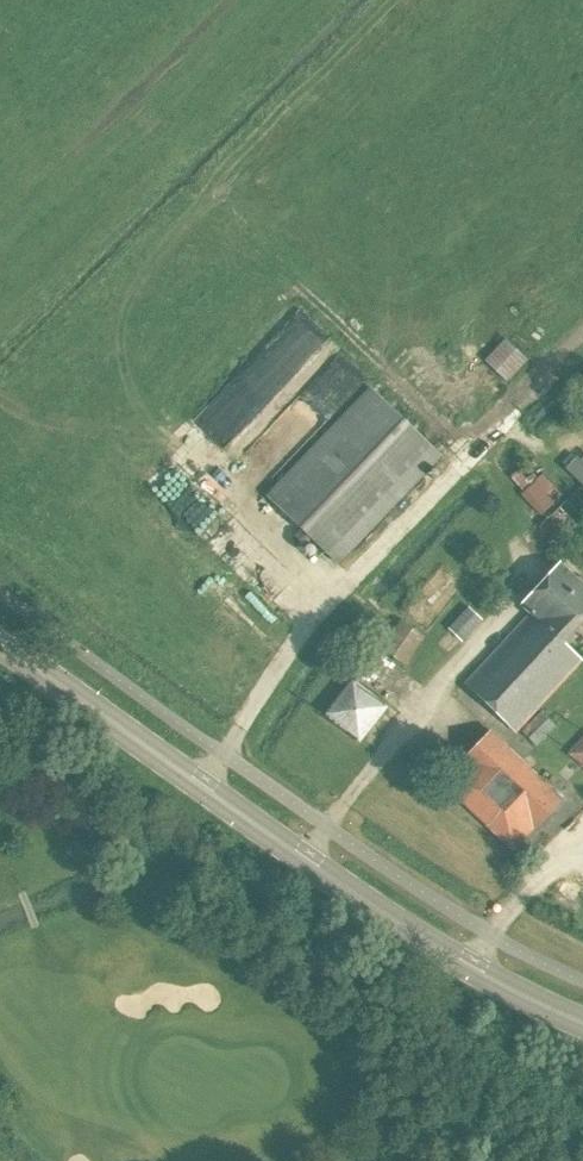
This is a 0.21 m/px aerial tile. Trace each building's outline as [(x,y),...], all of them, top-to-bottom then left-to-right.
[(504,339),(484,360),(506,381),(527,360),(504,339)] [(443,456),(424,438),(371,387),(268,496),(339,564),(443,456)] [(520,494),(539,515),(561,495),(542,474),(520,494)] [(516,732),(581,661),(561,642),(582,618),(582,587),(559,565),(521,607),(529,614),(465,684),(516,732)] [(460,642),(480,620),(468,610),(448,632),(460,642)] [(404,666),(422,639),(400,624),(381,651),(404,666)] [(326,717),(360,743),(386,709),(352,682),(326,717)] [(521,732),(535,746),(555,726),(541,712),(521,732)] [(491,732),(444,784),(513,850),(533,828),(535,829),(563,799),(491,732)] [(567,753),(582,768),(582,736),(567,753)]
